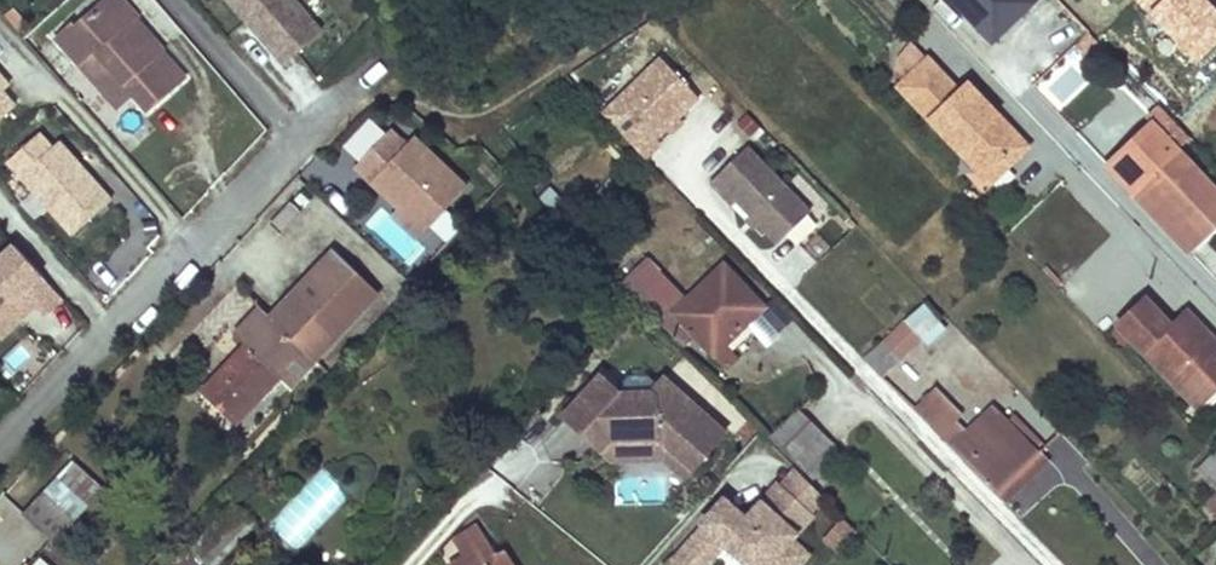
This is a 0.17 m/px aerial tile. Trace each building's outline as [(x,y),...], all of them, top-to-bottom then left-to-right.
[(148,13),(142,18),(125,0),(110,0),(86,22),(82,17),(67,30),(89,56),(104,43),(142,86),(157,103),(195,70),(171,43),(173,41),(148,13)] [(142,18),(148,13),(150,11),(140,0),(125,0),(142,18)] [(266,6),(270,2),(276,9),(272,12),(301,45),(338,12),(327,0),(260,0),(266,6)] [(142,86),(104,43),(89,56),(128,99),(142,86)] [(24,98),(11,83),(18,77),(0,57),(0,118),(24,98)] [(656,136),(698,96),(660,57),(602,113),(644,156),(660,141),(656,136)] [(929,57),(900,85),(983,172),(1001,154),(1009,163),(1029,144),(969,81),(960,90),(929,57)] [(409,95),(367,131),(395,163),(403,157),(426,179),(459,149),(442,133),(409,95)] [(744,139),(760,125),(747,111),(732,125),(744,139)] [(1108,166),(1183,247),(1209,224),(1213,227),(1215,224),(1215,192),(1152,124),(1108,166)] [(48,125),(17,153),(83,225),(121,191),(94,160),(89,164),(82,157),(86,153),(68,132),(61,139),(48,125)] [(810,210),(746,145),(710,181),(732,203),(737,199),(779,241),(810,210)] [(1001,154),(983,172),(991,180),(1009,163),(1001,154)] [(1,346),(62,302),(9,251),(0,259),(0,344),(1,346)] [(269,316),(259,307),(241,324),(252,335),(200,387),(235,422),(279,379),(287,387),(376,294),(333,252),(269,316)] [(643,260),(623,280),(663,321),(670,314),(712,355),(761,306),(720,264),(684,300),(643,260)] [(1133,340),(1152,323),(1164,333),(1171,326),(1145,298),(1118,323),(1133,340)] [(942,321),(925,303),(906,321),(923,339),(942,321)] [(1133,340),(1191,399),(1215,376),(1215,342),(1187,311),(1171,326),(1164,333),(1152,323),(1133,340)] [(923,339),(906,321),(887,338),(905,356),(923,339)] [(887,338),(867,357),(885,374),(905,356),(887,338)] [(659,381),(649,373),(633,369),(625,378),(609,364),(605,369),(625,387),(651,391),(659,381)] [(727,431),(666,375),(659,381),(651,391),(625,387),(605,369),(567,410),(605,445),(617,432),(668,427),(702,459),(727,431)] [(937,389),(916,408),(996,492),(1038,452),(1007,422),(993,408),(969,432),(956,421),(962,415),(937,389)] [(795,409),(770,436),(792,458),(819,432),(795,409)] [(1015,415),(1007,422),(1038,452),(1044,445),(1015,415)] [(702,459),(668,427),(617,432),(605,445),(617,456),(672,449),(694,468),(702,459)] [(819,432),(792,458),(802,467),(827,440),(819,432)] [(1199,468),(1215,487),(1215,451),(1199,468)] [(1004,500),(1046,460),(1038,452),(996,492),(1004,500)] [(1028,501),(1064,477),(1055,464),(1019,487),(1028,501)] [(673,564),(717,564),(722,559),(730,564),(808,564),(815,558),(793,542),(828,506),(789,475),(749,519),(727,504),(673,564)] [(40,492),(23,511),(54,539),(73,519),(40,492)] [(821,534),(836,552),(859,532),(845,515),(821,534)] [(449,564),(514,564),(503,548),(495,553),(474,522),(454,535),(466,553),(449,564)] [(466,553),(454,535),(437,547),(449,564),(466,553)]
